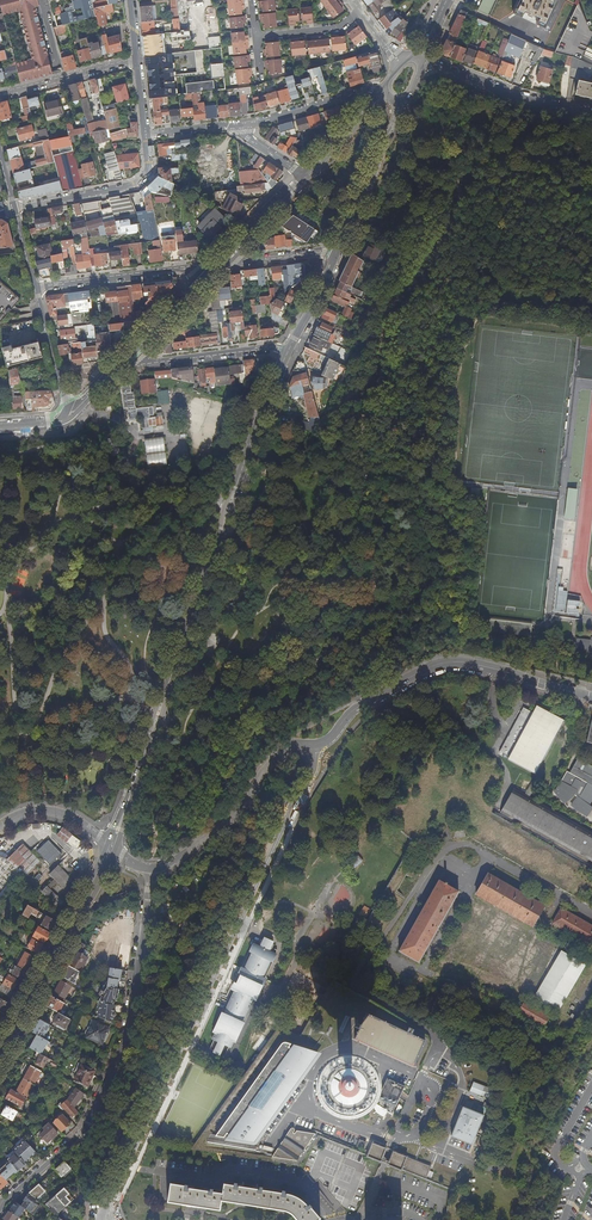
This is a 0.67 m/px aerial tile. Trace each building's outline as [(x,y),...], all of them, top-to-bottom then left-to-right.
[(37,0),(0,0),(0,7),(2,14),(3,15),(19,11),(32,59),(15,63),(16,65),(17,71),(20,82),(50,75),(52,74),(44,42),(37,18),(34,7),(39,6),(37,0)] [(91,0),(72,0),(75,10),(65,13),(64,13),(54,15),(54,16),(57,27),(96,16),(93,8),(91,0)] [(178,19),(180,32),(174,33),(171,33),(164,34),(165,42),(190,40),(186,2),(198,0),(176,0),(178,19)] [(228,6),(229,16),(241,15),(241,10),(241,8),(244,8),(243,0),(227,0),(228,6)] [(262,8),(262,12),(275,11),(273,0),(258,2),(258,6),(262,6),(262,8)] [(320,1),(326,9),(333,18),(343,11),(340,8),(339,6),(342,4),(339,0),(321,0),(320,1)] [(368,5),(375,14),(381,10),(378,7),(378,6),(380,3),(384,1),(383,0),(375,0),(368,5)] [(495,0),(494,0),(482,0),(477,11),(487,15),(495,0)] [(553,0),(519,0),(512,14),(519,17),(523,11),(529,14),(527,17),(531,19),(533,16),(539,19),(536,25),(544,29),(557,2),(553,0)] [(555,52),(572,56),(575,57),(581,60),(591,36),(591,31),(589,30),(587,25),(591,23),(590,20),(586,22),(577,2),(577,1),(576,0),(574,0),(573,3),(576,5),(555,52)] [(151,1),(139,2),(141,21),(141,23),(156,21),(157,21),(157,19),(156,19),(153,19),(151,1)] [(114,11),(113,4),(108,5),(93,8),(96,16),(96,17),(96,16),(99,27),(108,24),(106,12),(114,11)] [(217,18),(216,7),(214,7),(205,8),(209,49),(220,48),(219,32),(217,18)] [(301,21),(305,21),(307,21),(308,24),(312,23),(312,20),(312,17),(311,8),(300,9),(301,21)] [(288,26),(293,25),(293,22),(295,22),(299,22),(298,9),(287,10),(288,26)] [(457,37),(466,14),(467,12),(461,10),(449,34),(452,35),(457,37)] [(392,14),(390,11),(379,19),(386,29),(389,27),(392,30),(398,24),(395,19),(395,20),(391,15),(392,14)] [(262,19),(262,22),(263,29),(276,27),(274,13),(259,15),(260,19),(262,19)] [(401,13),(395,19),(398,24),(402,19),(405,16),(401,13)] [(242,21),(245,21),(244,16),(229,18),(230,29),(243,28),(242,23),(242,21)] [(398,24),(392,30),(391,32),(396,36),(406,26),(404,25),(406,22),(402,19),(398,24)] [(487,27),(488,24),(477,19),(476,22),(487,27)] [(544,49),(546,40),(513,25),(513,26),(498,19),(495,27),(511,34),(525,41),(540,47),(544,49)] [(156,21),(141,23),(142,36),(155,35),(155,32),(154,23),(156,23),(156,21)] [(354,45),(366,37),(358,26),(353,30),(351,32),(349,30),(345,33),(354,45)] [(11,48),(7,31),(1,33),(0,33),(0,34),(1,38),(0,39),(0,51),(11,48)] [(244,38),(244,36),(243,32),(231,33),(233,55),(245,53),(245,49),(245,47),(248,47),(247,38),(244,38)] [(101,36),(106,53),(110,52),(110,53),(121,51),(120,35),(107,39),(106,34),(101,36)] [(155,35),(142,36),(143,45),(163,43),(162,34),(159,34),(155,35)] [(519,58),(525,41),(511,34),(509,40),(507,44),(504,51),(508,52),(512,54),(519,58)] [(101,55),(106,54),(106,53),(101,36),(101,35),(97,36),(98,41),(98,43),(92,44),(91,39),(87,40),(88,43),(91,58),(101,55)] [(443,55),(449,57),(455,44),(457,37),(452,35),(449,41),(446,40),(441,50),(443,55)] [(335,39),(335,36),(330,37),(331,39),(332,52),(346,51),(345,38),(338,38),(335,39)] [(313,41),(311,41),(307,42),(308,55),(318,54),(330,53),(329,40),(324,40),(322,40),(322,37),(313,38),(313,41)] [(485,68),(489,56),(482,53),(486,42),(482,40),(479,48),(473,63),(479,65),(481,66),(485,68)] [(295,43),(295,41),(290,41),(291,57),(306,55),(305,42),(298,42),(295,43)] [(266,53),(264,53),(264,58),(279,57),(278,42),(265,44),(266,50),(266,53)] [(497,55),(502,57),(504,51),(507,44),(502,42),(497,55)] [(81,61),(92,59),(91,58),(88,43),(81,44),(82,48),(87,47),(87,49),(78,51),(81,61)] [(461,61),(462,59),(465,50),(459,47),(460,46),(455,44),(449,57),(461,61)] [(473,63),(479,48),(468,44),(465,50),(462,59),(473,63)] [(544,49),(540,47),(531,61),(535,63),(540,55),(544,49)] [(13,57),(11,48),(0,51),(0,61),(13,57)] [(210,57),(210,60),(211,65),(222,64),(221,57),(220,48),(209,49),(208,49),(209,57),(210,57)] [(182,52),(184,62),(200,61),(210,60),(210,57),(209,57),(208,49),(182,52)] [(552,52),(544,49),(540,55),(542,56),(551,58),(552,52)] [(379,60),(376,50),(367,53),(370,63),(379,60)] [(64,71),(75,68),(72,56),(71,56),(70,51),(61,53),(60,54),(64,70),(64,71)] [(502,57),(500,61),(501,61),(497,72),(510,77),(514,66),(510,64),(504,62),(505,59),(508,52),(504,51),(502,57)] [(174,76),(170,76),(170,79),(185,77),(184,62),(182,52),(172,54),(174,76)] [(357,63),(358,66),(368,63),(370,63),(367,53),(360,55),(360,56),(358,57),(358,59),(356,59),(357,63)] [(172,54),(147,56),(147,60),(149,79),(170,76),(174,76),(172,54)] [(492,57),(489,56),(485,68),(483,73),(487,75),(489,70),(495,72),(499,60),(495,58),(496,55),(493,54),(492,57)] [(246,60),(249,60),(249,55),(233,57),(235,68),(247,66),(247,62),(246,60)] [(581,60),(575,57),(572,56),(572,57),(572,58),(571,66),(571,67),(583,69),(583,66),(591,68),(591,65),(581,60)] [(8,67),(16,65),(15,63),(13,57),(0,61),(0,64),(1,67),(8,65),(8,67)] [(355,57),(342,60),(344,67),(357,63),(356,59),(355,57)] [(267,66),(267,69),(268,75),(281,73),(280,59),(265,61),(265,66),(267,66)] [(370,64),(372,72),(381,70),(379,62),(370,64)] [(223,71),(222,64),(211,65),(212,78),(215,77),(224,76),(223,71)] [(10,73),(17,71),(16,65),(8,67),(10,73)] [(318,80),(322,95),(327,93),(323,79),(319,67),(308,70),(307,71),(309,77),(309,79),(314,78),(313,75),(315,75),(317,74),(319,79),(318,80)] [(549,83),(552,71),(540,67),(536,79),(549,83)] [(248,73),(251,73),(250,68),(235,70),(236,84),(249,83),(249,76),(248,73)] [(346,73),(350,86),(363,83),(359,69),(346,73)] [(293,75),(285,77),(292,100),(299,98),(297,90),(296,90),(293,75)] [(309,79),(309,77),(301,79),(303,88),(311,86),(309,79)] [(569,77),(567,92),(591,98),(591,83),(569,77)] [(177,85),(177,86),(178,95),(185,94),(185,95),(187,95),(191,94),(196,93),(206,92),(213,91),(225,90),(224,78),(218,78),(218,81),(212,81),(177,85)] [(96,80),(95,79),(88,80),(92,94),(91,94),(92,99),(100,97),(98,91),(96,80)] [(105,130),(106,130),(108,129),(106,122),(96,125),(95,124),(95,122),(93,123),(86,98),(82,82),(76,83),(80,99),(85,118),(87,127),(89,133),(92,132),(105,130)] [(72,101),(80,99),(76,83),(68,86),(72,101)] [(116,103),(128,100),(124,84),(110,88),(111,93),(114,93),(116,103)] [(177,86),(163,88),(164,97),(167,97),(178,96),(178,95),(177,86)] [(276,93),(279,104),(291,100),(287,89),(286,86),(284,87),(285,90),(276,93)] [(239,100),(241,115),(247,115),(245,94),(251,94),(250,87),(238,88),(239,93),(239,100)] [(149,89),(150,99),(163,97),(164,97),(163,88),(149,89)] [(238,88),(226,90),(228,101),(230,100),(229,94),(239,93),(238,88)] [(266,101),(268,107),(279,104),(276,93),(276,92),(265,95),(266,101)] [(193,116),(194,121),(206,119),(204,103),(198,104),(196,93),(191,94),(191,99),(192,105),(198,104),(198,107),(199,109),(193,110),(193,116)] [(20,116),(21,122),(32,119),(29,107),(27,99),(26,96),(20,98),(25,115),(20,116)] [(27,99),(29,107),(39,104),(37,97),(27,99)] [(150,99),(149,99),(150,103),(153,103),(154,112),(161,111),(160,104),(163,104),(163,97),(150,99)] [(253,105),(255,111),(267,107),(265,101),(264,102),(262,98),(261,97),(258,98),(258,97),(253,99),(254,105),(253,105)] [(425,106),(432,109),(432,105),(430,106),(428,105),(429,103),(428,102),(428,100),(423,98),(421,105),(425,106)] [(61,104),(60,100),(44,104),(47,117),(63,113),(61,104)] [(228,106),(229,117),(241,115),(239,100),(231,101),(231,104),(228,105),(228,106)] [(2,119),(6,118),(11,117),(7,101),(0,103),(0,120),(2,119)] [(120,127),(114,103),(102,106),(105,116),(106,122),(108,129),(108,130),(120,127)] [(180,106),(181,117),(193,116),(193,110),(192,107),(192,105),(180,106)] [(205,107),(206,119),(216,118),(215,112),(217,112),(217,108),(215,108),(214,105),(211,105),(211,106),(205,107)] [(218,107),(219,118),(229,117),(228,106),(224,106),(222,106),(218,107)] [(432,119),(435,120),(432,109),(425,106),(422,114),(433,118),(432,119)] [(341,107),(323,113),(326,123),(333,120),(333,121),(343,115),(342,111),(343,111),(341,107)] [(161,111),(154,112),(155,125),(162,125),(161,116),(164,116),(165,124),(170,124),(169,111),(169,110),(165,111),(161,111)] [(179,110),(169,111),(170,124),(180,122),(179,110)] [(319,121),(317,114),(307,117),(310,128),(321,125),(323,125),(321,120),(319,121)] [(103,120),(95,122),(95,124),(96,125),(106,122),(105,116),(102,116),(103,120)] [(138,136),(136,118),(129,119),(130,128),(126,129),(126,130),(127,137),(138,136)] [(309,128),(306,118),(295,121),(298,131),(309,128)] [(297,138),(296,134),(292,122),(277,126),(280,135),(285,136),(284,132),(288,131),(289,137),(291,137),(297,138)] [(33,133),(31,125),(17,129),(20,141),(26,139),(26,137),(30,136),(30,133),(33,133)] [(73,136),(89,133),(87,127),(82,128),(78,129),(69,131),(68,131),(69,137),(73,136)] [(265,139),(274,145),(279,137),(278,136),(279,134),(277,130),(273,127),(265,139)] [(37,131),(40,141),(48,139),(48,136),(46,129),(37,131)] [(105,130),(92,132),(95,143),(108,141),(105,130)] [(127,137),(126,130),(109,134),(111,142),(127,137)] [(287,153),(292,146),(292,145),(295,141),(297,138),(291,137),(285,146),(280,143),(278,147),(287,153)] [(48,139),(40,141),(6,150),(12,173),(14,173),(54,162),(53,156),(51,150),(49,141),(48,139)] [(190,139),(174,141),(174,143),(175,155),(191,153),(190,139)] [(170,155),(171,155),(175,155),(174,143),(158,145),(159,156),(170,155)] [(51,150),(53,156),(73,151),(72,146),(51,150)] [(287,153),(292,157),(293,156),(296,157),(299,151),(292,146),(287,153)] [(445,168),(445,163),(434,159),(436,154),(426,150),(423,160),(445,168)] [(62,191),(83,188),(80,178),(78,170),(73,151),(53,156),(54,162),(62,191)] [(115,156),(114,151),(104,154),(109,171),(119,169),(115,156)] [(221,153),(222,164),(230,163),(229,152),(221,153)] [(119,169),(139,167),(138,154),(115,156),(119,169)] [(264,160),(260,157),(255,165),(255,167),(257,169),(264,160)] [(78,170),(80,178),(95,175),(92,163),(81,165),(82,169),(78,170)] [(261,174),(267,183),(277,168),(269,163),(264,171),(263,171),(262,173),(261,174)] [(159,176),(171,183),(170,174),(178,174),(177,168),(162,169),(162,167),(158,168),(159,176)] [(267,183),(272,188),(274,185),(273,184),(278,176),(281,171),(277,168),(267,183)] [(241,186),(244,186),(253,184),(258,183),(257,171),(255,171),(244,172),(245,181),(240,181),(241,186)] [(169,197),(171,197),(174,184),(171,183),(159,176),(157,176),(141,191),(143,198),(144,197),(151,193),(156,194),(161,188),(166,190),(164,196),(169,197)] [(265,190),(267,193),(272,188),(267,183),(258,184),(253,184),(244,186),(244,191),(255,190),(255,191),(265,190)] [(213,192),(214,201),(222,200),(221,191),(213,192)] [(143,242),(146,242),(159,240),(151,193),(144,197),(146,211),(136,213),(140,224),(143,242)] [(222,209),(235,215),(241,204),(237,201),(236,196),(230,193),(222,209)] [(127,198),(126,194),(123,195),(123,198),(116,200),(115,197),(109,198),(111,208),(114,218),(118,233),(132,232),(132,234),(136,233),(136,231),(138,231),(137,224),(131,225),(130,220),(129,220),(120,221),(119,219),(134,217),(135,215),(128,198),(127,198)] [(80,204),(82,214),(82,215),(83,217),(101,215),(100,210),(98,204),(97,201),(80,204)] [(79,203),(74,204),(76,215),(82,214),(80,204),(79,203)] [(63,213),(62,206),(47,209),(49,216),(51,225),(54,225),(55,224),(53,217),(52,215),(63,213)] [(102,218),(106,235),(119,234),(118,233),(114,218),(111,208),(101,210),(100,210),(101,215),(102,218)] [(224,219),(214,209),(198,226),(203,230),(202,232),(205,235),(206,234),(209,238),(214,232),(215,233),(220,227),(218,226),(224,219)] [(83,217),(82,215),(80,215),(81,221),(77,222),(80,234),(82,234),(83,238),(88,237),(87,234),(83,217)] [(315,230),(293,215),(284,224),(282,226),(279,228),(277,236),(274,236),(276,247),(285,246),(285,248),(292,247),(292,240),(285,241),(284,235),(285,228),(307,243),(315,230)] [(51,225),(49,216),(34,220),(36,228),(51,225)] [(87,234),(88,237),(106,235),(102,218),(85,222),(88,230),(97,227),(97,229),(99,229),(100,233),(96,234),(96,231),(91,232),(91,234),(87,234)] [(13,246),(9,231),(7,223),(1,219),(0,219),(0,248),(13,246)] [(77,222),(70,223),(74,239),(76,239),(76,235),(80,234),(77,222)] [(175,231),(178,254),(198,252),(197,241),(182,243),(182,238),(182,235),(181,235),(181,231),(175,231)] [(266,250),(275,249),(273,236),(274,234),(270,233),(266,237),(268,239),(270,239),(270,240),(266,240),(265,242),(266,250)] [(163,251),(168,251),(176,250),(174,235),(161,236),(163,251)] [(73,239),(72,239),(76,264),(76,265),(76,268),(91,267),(89,248),(88,237),(83,238),(80,238),(82,254),(78,255),(75,255),(73,239)] [(72,239),(61,241),(62,253),(63,259),(67,259),(66,247),(69,246),(71,258),(72,258),(73,264),(76,264),(72,239)] [(122,258),(122,265),(129,264),(127,249),(134,248),(134,251),(134,255),(142,254),(141,246),(141,243),(120,246),(122,258)] [(49,244),(32,248),(35,260),(50,256),(52,255),(49,244)] [(375,262),(381,250),(369,245),(363,256),(375,262)] [(109,259),(109,260),(122,258),(120,246),(116,246),(117,252),(108,253),(109,253),(109,259)] [(89,248),(91,267),(107,264),(107,259),(109,259),(109,253),(94,255),(94,253),(93,247),(89,248)] [(150,263),(163,261),(162,253),(161,251),(161,249),(148,251),(149,255),(149,258),(150,263)] [(163,261),(163,262),(170,261),(169,252),(162,253),(163,261)] [(62,253),(52,255),(50,256),(51,262),(58,261),(59,271),(65,270),(64,267),(63,259),(62,253)] [(365,263),(355,256),(352,254),(346,266),(339,281),(340,282),(351,287),(355,277),(357,272),(361,265),(364,266),(365,263)] [(302,279),(309,282),(313,273),(311,266),(307,263),(301,264),(302,279)] [(288,278),(289,289),(302,279),(301,264),(286,266),(287,270),(288,278)] [(65,270),(65,276),(77,274),(76,268),(76,265),(71,266),(70,269),(68,270),(67,267),(64,267),(65,270)] [(282,279),(281,266),(271,268),(272,277),(273,280),(282,279)] [(263,269),(257,270),(258,279),(258,286),(265,285),(263,269)] [(257,270),(244,271),(244,277),(250,277),(250,280),(258,279),(257,270)] [(241,280),(240,275),(230,276),(232,288),(236,288),(242,287),(241,280)] [(289,289),(295,292),(298,293),(303,282),(308,284),(309,282),(302,279),(289,289)] [(145,303),(146,313),(163,295),(172,286),(170,284),(170,281),(143,284),(144,296),(148,295),(148,298),(148,299),(145,303)] [(340,282),(337,289),(345,293),(347,289),(349,290),(351,292),(358,296),(360,292),(351,287),(340,282)] [(223,289),(218,289),(219,295),(219,297),(222,296),(231,295),(229,283),(222,284),(223,289)] [(0,315),(0,316),(0,317),(1,318),(2,317),(3,318),(8,312),(14,305),(18,300),(0,284),(0,315)] [(141,284),(131,286),(132,298),(134,298),(142,297),(141,284)] [(163,295),(165,297),(174,289),(172,286),(163,295)] [(261,305),(270,304),(275,300),(274,290),(274,288),(271,289),(271,292),(270,292),(270,296),(260,298),(261,305)] [(345,293),(337,289),(334,295),(353,305),(356,298),(355,297),(352,302),(344,298),(345,296),(350,298),(351,296),(345,293)] [(127,290),(116,292),(117,301),(120,323),(123,323),(135,321),(134,312),(133,304),(132,302),(129,302),(127,290)] [(296,296),(301,298),(302,295),(298,293),(295,292),(289,290),(284,301),(290,303),(293,295),(295,296),(296,296)] [(89,291),(68,294),(69,306),(70,314),(92,311),(89,291)] [(106,291),(104,292),(105,303),(117,301),(116,292),(106,293),(106,291)] [(69,306),(68,294),(48,296),(45,299),(50,316),(57,316),(56,308),(69,306)] [(212,311),(217,311),(221,310),(220,303),(219,297),(219,295),(210,296),(212,311)] [(353,305),(334,295),(332,300),(331,301),(345,308),(341,316),(350,320),(353,314),(350,313),(351,310),(354,312),(357,307),(353,305)] [(282,305),(283,302),(276,299),(275,300),(270,304),(271,311),(271,312),(277,315),(280,310),(282,312),(285,306),(282,305)] [(117,301),(105,303),(108,325),(120,323),(117,301)] [(260,305),(261,312),(271,311),(270,304),(261,305),(260,305)] [(329,304),(327,309),(334,312),(337,308),(329,304)] [(327,309),(323,307),(321,313),(323,314),(326,315),(324,319),(331,323),(336,313),(334,312),(327,309)] [(243,331),(245,331),(244,327),(243,316),(242,310),(229,312),(229,313),(229,316),(231,331),(234,331),(233,323),(240,322),(241,330),(243,329),(243,331)] [(200,336),(202,347),(205,347),(204,345),(209,345),(209,346),(213,346),(213,344),(218,344),(216,335),(219,334),(217,311),(212,311),(209,312),(211,330),(212,331),(212,335),(200,336)] [(280,323),(282,318),(277,315),(271,312),(272,320),(280,323)] [(57,316),(50,316),(51,321),(57,320),(58,325),(64,325),(65,326),(72,325),(70,314),(57,316)] [(243,316),(244,327),(245,327),(246,335),(250,335),(250,338),(257,337),(256,326),(247,327),(247,322),(250,322),(249,315),(243,316)] [(332,328),(320,322),(317,326),(321,328),(320,330),(326,333),(327,331),(330,332),(332,328)] [(120,323),(108,325),(110,340),(114,339),(113,331),(124,329),(124,328),(123,323),(120,323)] [(274,334),(273,328),(272,323),(268,324),(269,329),(265,329),(264,325),(260,325),(260,327),(261,337),(274,335),(274,334)] [(87,325),(86,325),(88,341),(95,340),(94,326),(93,325),(87,325)] [(108,325),(94,326),(95,340),(97,351),(101,350),(110,341),(110,340),(108,325)] [(62,331),(63,340),(66,340),(75,338),(74,329),(62,331)] [(184,331),(185,339),(187,339),(188,347),(200,346),(198,337),(196,337),(195,329),(184,331)] [(326,333),(320,330),(319,331),(317,330),(315,335),(329,342),(331,338),(330,337),(331,335),(326,333)] [(174,349),(187,347),(185,339),(184,331),(180,332),(181,342),(173,343),(174,349)] [(330,344),(314,336),(310,346),(320,351),(322,347),(327,350),(330,344)] [(164,350),(165,353),(172,352),(170,338),(168,338),(169,343),(159,344),(158,346),(158,349),(160,348),(161,351),(164,350)] [(95,340),(88,341),(81,342),(83,364),(88,363),(87,359),(97,357),(97,351),(95,340)] [(2,348),(6,366),(35,358),(36,363),(43,362),(37,342),(8,349),(7,346),(2,348)] [(72,361),(72,362),(70,363),(70,365),(83,364),(81,342),(78,342),(67,344),(60,345),(57,345),(60,355),(69,353),(70,361),(72,361)] [(317,354),(306,348),(303,353),(310,356),(307,362),(312,365),(317,354)] [(340,365),(329,359),(321,376),(332,382),(339,367),(340,365)] [(254,360),(243,361),(243,365),(244,378),(250,377),(250,372),(255,371),(254,360)] [(297,362),(293,371),(296,372),(298,367),(298,366),(304,364),(297,362)] [(298,367),(296,372),(300,373),(300,372),(305,370),(304,364),(298,366),(298,367)] [(244,378),(243,365),(239,365),(239,366),(230,367),(231,375),(234,374),(234,376),(236,376),(236,374),(239,374),(240,383),(245,383),(244,378)] [(171,370),(171,371),(171,378),(177,380),(177,377),(181,377),(182,381),(187,382),(187,380),(188,381),(191,380),(191,383),(194,384),(192,368),(171,370)] [(229,380),(228,369),(214,371),(213,368),(204,370),(206,378),(209,378),(209,384),(215,384),(215,386),(230,384),(229,380)] [(8,371),(9,386),(20,383),(16,369),(8,371)] [(200,392),(207,394),(206,392),(206,386),(205,386),(203,370),(200,370),(200,369),(197,369),(198,377),(197,377),(197,381),(198,381),(200,392)] [(314,431),(319,420),(315,406),(305,370),(300,372),(300,373),(296,372),(290,384),(289,388),(290,387),(293,397),(300,395),(300,397),(302,397),(303,398),(304,398),(310,418),(311,418),(314,418),(317,418),(317,419),(313,421),(310,420),(307,419),(303,422),(291,419),(290,425),(301,428),(314,431)] [(293,371),(287,382),(290,384),(296,372),(293,371)] [(324,380),(310,378),(313,390),(323,389),(324,380)] [(153,381),(140,382),(142,395),(155,393),(153,381)] [(10,398),(11,409),(16,409),(23,409),(22,400),(20,398),(15,398),(15,401),(14,401),(13,392),(21,391),(25,391),(24,382),(20,383),(9,386),(10,396),(10,398)] [(25,400),(26,413),(33,412),(33,408),(38,408),(38,412),(50,411),(54,405),(51,392),(29,393),(27,382),(24,382),(25,391),(25,400)] [(121,387),(124,408),(127,408),(129,421),(137,420),(137,419),(149,417),(149,415),(154,415),(153,407),(136,409),(136,407),(135,407),(133,393),(131,393),(130,385),(121,387)] [(247,405),(251,406),(253,401),(254,397),(246,395),(247,405)] [(161,417),(139,421),(141,430),(163,427),(161,417)] [(314,431),(309,442),(313,442),(319,420),(314,431)] [(304,440),(309,442),(314,431),(301,428),(301,429),(306,431),(304,440)] [(163,437),(144,439),(148,469),(167,466),(163,437)] [(573,517),(576,488),(568,487),(565,517),(573,517)] [(471,488),(470,496),(478,496),(479,488),(471,488)] [(555,614),(580,616),(581,596),(573,595),(573,598),(567,597),(567,591),(563,590),(563,587),(557,586),(555,614)] [(532,623),(488,618),(487,630),(531,635),(532,623)] [(200,650),(209,656),(217,638),(218,635),(211,631),(200,650)] [(217,638),(209,656),(210,656),(221,637),(218,635),(217,638)] [(591,639),(577,638),(575,650),(591,652),(591,637),(591,639)] [(509,759),(537,774),(565,720),(537,705),(533,711),(523,706),(501,749),(511,755),(509,759)] [(578,757),(570,772),(567,770),(555,791),(566,800),(571,795),(572,793),(576,795),(571,804),(574,807),(575,808),(577,810),(580,811),(584,813),(586,815),(591,808),(591,806),(589,804),(591,799),(591,765),(578,757)] [(591,863),(591,831),(514,788),(501,812),(591,863)] [(67,839),(72,832),(62,825),(56,832),(67,839)] [(68,839),(76,845),(81,838),(72,832),(68,839)] [(26,855),(36,865),(40,862),(22,844),(19,848),(20,849),(26,855)] [(7,860),(24,877),(36,865),(26,855),(20,849),(19,848),(13,853),(7,860)] [(362,860),(357,855),(348,862),(353,868),(362,860)] [(64,889),(72,880),(58,866),(50,874),(64,889)] [(532,925),(544,904),(492,875),(480,895),(532,925)] [(458,890),(438,879),(399,950),(419,961),(458,890)] [(58,909),(65,903),(57,895),(56,896),(46,887),(41,892),(58,909)] [(28,906),(22,916),(28,919),(31,914),(36,916),(36,918),(35,921),(38,922),(40,918),(38,917),(39,917),(40,915),(39,914),(40,913),(28,906)] [(561,907),(552,922),(591,944),(591,942),(591,924),(561,907)] [(46,916),(56,922),(58,918),(48,912),(46,916)] [(51,932),(56,922),(46,916),(44,920),(43,923),(42,924),(39,923),(38,925),(51,932)] [(44,944),(50,934),(38,928),(33,937),(44,944)] [(256,999),(258,994),(256,993),(261,983),(262,984),(265,979),(262,978),(269,963),(267,962),(269,960),(272,962),(276,954),(275,954),(277,950),(272,948),(273,944),(262,939),(260,942),(255,940),(253,944),(252,943),(249,951),(251,952),(243,969),(241,968),(239,973),(243,975),(238,984),(234,983),(232,988),(234,989),(223,1013),(221,1012),(218,1020),(220,1021),(218,1025),(215,1024),(212,1032),(214,1033),(212,1038),(214,1039),(209,1048),(224,1055),(229,1046),(231,1047),(233,1042),(235,1043),(239,1035),(237,1034),(239,1029),(241,1030),(245,1023),(242,1022),(253,997),(256,999)] [(32,940),(27,949),(38,955),(43,946),(32,940)] [(585,964),(561,950),(534,997),(558,1011),(585,964)] [(80,972),(88,958),(82,954),(80,954),(77,952),(74,958),(75,958),(73,963),(71,962),(69,966),(73,968),(80,972)] [(17,967),(27,973),(31,965),(32,966),(36,959),(25,953),(19,963),(18,964),(17,967)] [(73,968),(69,966),(69,968),(63,977),(68,980),(67,983),(81,991),(83,987),(76,983),(77,981),(75,980),(80,972),(73,968)] [(26,983),(30,975),(27,973),(17,967),(15,967),(13,971),(10,970),(9,973),(26,983)] [(120,990),(123,971),(111,969),(109,979),(105,986),(108,987),(120,990)] [(13,990),(19,981),(8,975),(3,985),(13,990)] [(72,986),(61,981),(54,994),(65,999),(72,986)] [(13,991),(2,985),(0,990),(0,992),(11,998),(13,991)] [(119,999),(120,990),(108,987),(105,992),(102,990),(99,995),(102,997),(100,1001),(102,1002),(115,1005),(115,1004),(116,1002),(115,1001),(119,999)] [(52,998),(47,1007),(59,1013),(64,1004),(52,998)] [(10,1004),(0,999),(0,1011),(4,1013),(7,1008),(8,1008),(10,1004)] [(550,1014),(525,999),(517,1013),(542,1027),(550,1014)] [(115,1013),(116,1005),(115,1005),(102,1002),(100,1009),(103,1010),(101,1015),(99,1017),(114,1023),(115,1017),(117,1016),(117,1014),(116,1013),(115,1013)] [(37,1012),(34,1017),(39,1020),(42,1021),(44,1016),(37,1012)] [(426,1039),(369,1012),(357,1036),(414,1064),(426,1039)] [(70,1020),(59,1014),(53,1025),(64,1031),(70,1020)] [(113,1030),(115,1024),(114,1023),(99,1017),(95,1015),(88,1031),(87,1030),(84,1036),(102,1044),(106,1036),(107,1036),(110,1029),(113,1030)] [(531,1027),(515,1017),(513,1020),(530,1030),(531,1027)] [(338,1030),(342,1032),(350,1021),(346,1018),(338,1030)] [(32,1033),(34,1034),(38,1036),(44,1039),(51,1026),(42,1021),(39,1020),(32,1033)] [(27,1030),(24,1035),(31,1038),(34,1034),(32,1033),(27,1030)] [(38,1036),(30,1048),(40,1054),(42,1055),(49,1042),(44,1039),(38,1036)] [(284,1039),(214,1134),(257,1142),(322,1051),(284,1039)] [(46,1057),(53,1044),(49,1042),(42,1055),(44,1056),(46,1057)] [(15,1052),(13,1056),(21,1060),(23,1056),(15,1052)] [(56,1068),(58,1064),(46,1057),(44,1056),(42,1055),(40,1054),(37,1059),(39,1060),(36,1065),(43,1069),(46,1063),(56,1068)] [(13,1056),(10,1060),(18,1065),(21,1060),(13,1056)] [(387,1078),(378,1097),(371,1094),(371,1090),(372,1087),(372,1084),(370,1078),(368,1075),(366,1071),(361,1067),(358,1065),(354,1064),(350,1063),(345,1063),(341,1064),(336,1066),(332,1068),(329,1071),(325,1076),(324,1080),(323,1084),(323,1088),(323,1092),(325,1097),(326,1099),(328,1102),(331,1105),(334,1108),(338,1110),(344,1111),(351,1111),(356,1110),(361,1107),(364,1105),(366,1103),(375,1108),(377,1113),(384,1116),(387,1111),(392,1114),(405,1086),(387,1078)] [(76,1073),(74,1072),(72,1074),(78,1077),(75,1082),(88,1088),(94,1075),(93,1075),(95,1071),(80,1065),(80,1064),(76,1073)] [(31,1066),(24,1079),(34,1085),(42,1072),(31,1066)] [(5,1086),(6,1087),(10,1080),(6,1078),(6,1080),(1,1077),(0,1078),(0,1083),(5,1086)] [(16,1092),(27,1098),(29,1094),(34,1085),(24,1079),(16,1092)] [(493,1089),(473,1081),(470,1090),(489,1097),(493,1089)] [(2,1097),(1,1100),(4,1102),(5,1100),(12,1104),(13,1103),(21,1108),(27,1098),(16,1092),(6,1087),(5,1086),(0,1083),(0,1096),(2,1097)] [(74,1108),(84,1095),(77,1089),(68,1101),(74,1108)] [(466,1099),(463,1106),(451,1135),(472,1143),(477,1131),(482,1133),(483,1129),(478,1127),(483,1115),(483,1114),(487,1103),(484,1101),(483,1106),(479,1104),(476,1111),(470,1109),(473,1102),(466,1099)] [(58,1106),(62,1111),(64,1109),(72,1118),(78,1113),(67,1101),(63,1105),(61,1103),(58,1106)] [(18,1112),(7,1106),(2,1115),(13,1121),(18,1112)] [(54,1124),(62,1132),(70,1125),(63,1116),(54,1124)] [(46,1131),(41,1136),(48,1144),(58,1134),(49,1124),(44,1129),(46,1131)] [(292,1133),(293,1131),(293,1129),(292,1128),(290,1129),(272,1157),(298,1161),(315,1133),(299,1131),(297,1135),(294,1133),(293,1134),(292,1133)] [(363,1149),(364,1149),(367,1142),(358,1139),(356,1146),(363,1149)] [(25,1163),(36,1153),(25,1141),(14,1151),(16,1153),(23,1161),(25,1163)] [(362,1155),(380,1162),(381,1161),(382,1160),(381,1160),(386,1148),(372,1142),(369,1151),(364,1149),(362,1155)] [(391,1166),(406,1172),(408,1166),(403,1164),(407,1156),(393,1150),(388,1163),(387,1162),(386,1163),(388,1164),(387,1165),(390,1166),(391,1166)] [(14,1151),(13,1151),(5,1158),(6,1159),(8,1161),(16,1153),(14,1151)] [(18,1172),(26,1164),(25,1163),(23,1161),(16,1153),(8,1161),(9,1162),(11,1164),(18,1172)] [(0,1165),(0,1170),(9,1162),(8,1161),(6,1159),(0,1165)] [(7,1181),(18,1172),(11,1164),(9,1162),(0,1170),(0,1174),(7,1181)] [(64,1163),(29,1194),(31,1195),(36,1199),(44,1192),(43,1192),(59,1177),(61,1179),(70,1171),(64,1163)] [(1,1190),(8,1183),(7,1181),(0,1174),(0,1190),(1,1190)] [(220,1201),(283,1210),(288,1212),(291,1214),(296,1219),(318,1219),(319,1219),(310,1207),(308,1205),(306,1206),(301,1201),(293,1196),(288,1194),(285,1193),(284,1191),(281,1191),(281,1193),(261,1190),(262,1188),(259,1187),(258,1189),(236,1186),(236,1184),(233,1183),(232,1186),(223,1184),(221,1193),(212,1192),(212,1190),(208,1189),(207,1191),(186,1188),(186,1186),(183,1185),(183,1186),(170,1184),(167,1202),(219,1210),(220,1201)] [(50,1210),(60,1218),(62,1216),(58,1212),(72,1200),(64,1189),(48,1203),(51,1207),(50,1210)] [(37,1201),(37,1200),(36,1199),(31,1195),(30,1196),(28,1195),(24,1200),(25,1201),(21,1206),(25,1209),(35,1215),(40,1207),(37,1205),(38,1203),(38,1202),(37,1201)] [(25,1209),(21,1206),(16,1202),(9,1212),(17,1217),(19,1218),(25,1209)] [(9,1212),(4,1219),(15,1219),(17,1217),(9,1212)]
